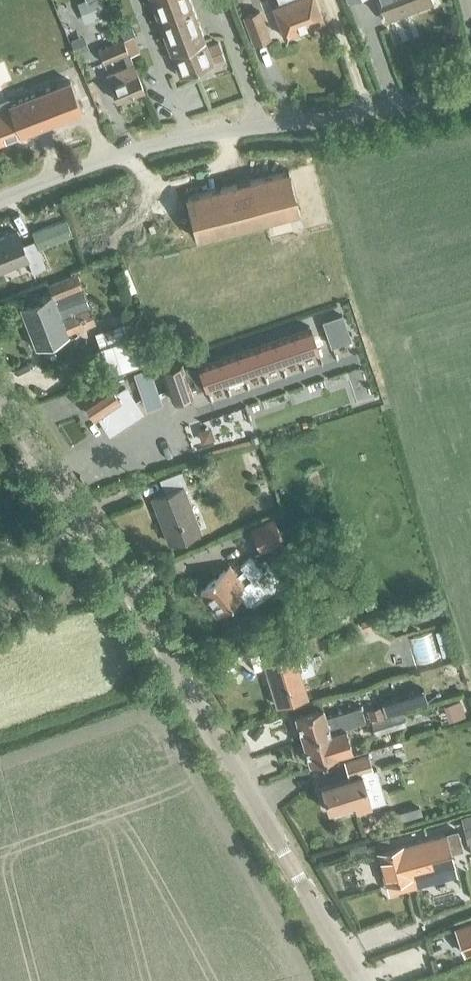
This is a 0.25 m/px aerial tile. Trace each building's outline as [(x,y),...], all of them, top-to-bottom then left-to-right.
[(207,48),(189,0),(151,0),(179,76),(224,60),(218,44),(207,48)] [(284,37),(323,22),(315,0),(281,0),(283,3),(272,7),(284,37)] [(384,20),(433,1),(432,0),(376,0),(384,20)] [(244,17),(254,44),(269,38),(259,12),(244,17)] [(99,50),(104,63),(128,53),(123,40),(99,50)] [(106,75),(116,101),(143,90),(131,60),(126,61),(128,66),(106,75)] [(81,111),(70,81),(0,108),(0,142),(81,111)] [(22,246),(17,233),(0,239),(0,271),(27,261),(32,274),(45,269),(34,242),(22,246)] [(73,316),(62,320),(53,299),(79,289),(75,277),(47,287),(50,295),(20,307),(36,348),(68,336),(67,334),(78,330),(73,316)] [(347,344),(339,319),(322,323),(330,348),(347,344)] [(301,330),(163,373),(174,394),(309,353),(301,330)] [(159,368),(140,374),(149,405),(166,399),(159,368)] [(135,403),(120,413),(115,405),(120,401),(108,383),(83,400),(101,428),(117,417),(123,426),(142,413),(135,403)] [(152,498),(169,543),(200,532),(183,488),(187,487),(181,471),(159,479),(164,493),(152,498)] [(250,526),(260,550),(284,540),(274,516),(250,526)] [(247,602),(264,588),(255,576),(262,570),(250,556),(240,564),(252,580),(245,586),(229,566),(199,590),(219,614),(242,596),(247,602)] [(264,664),(277,707),(307,698),(300,673),(313,670),(303,637),(274,646),(279,660),(264,664)] [(303,741),(346,728),(366,722),(361,708),(325,718),(323,709),(296,717),(303,741)] [(372,723),(375,735),(405,726),(401,714),(372,723)] [(346,728),(303,741),(306,751),(302,753),(305,762),(309,762),(310,765),(337,757),(336,754),(352,749),(346,728)] [(372,807),(371,804),(386,800),(376,768),(396,762),(392,749),(345,763),(349,778),(321,787),(328,811),(354,803),(356,811),(372,807)] [(461,828),(465,842),(470,841),(470,825),(461,828)] [(440,834),(377,852),(385,882),(436,868),(438,876),(453,872),(440,834)] [(464,953),(470,951),(470,921),(455,927),(464,953)]
